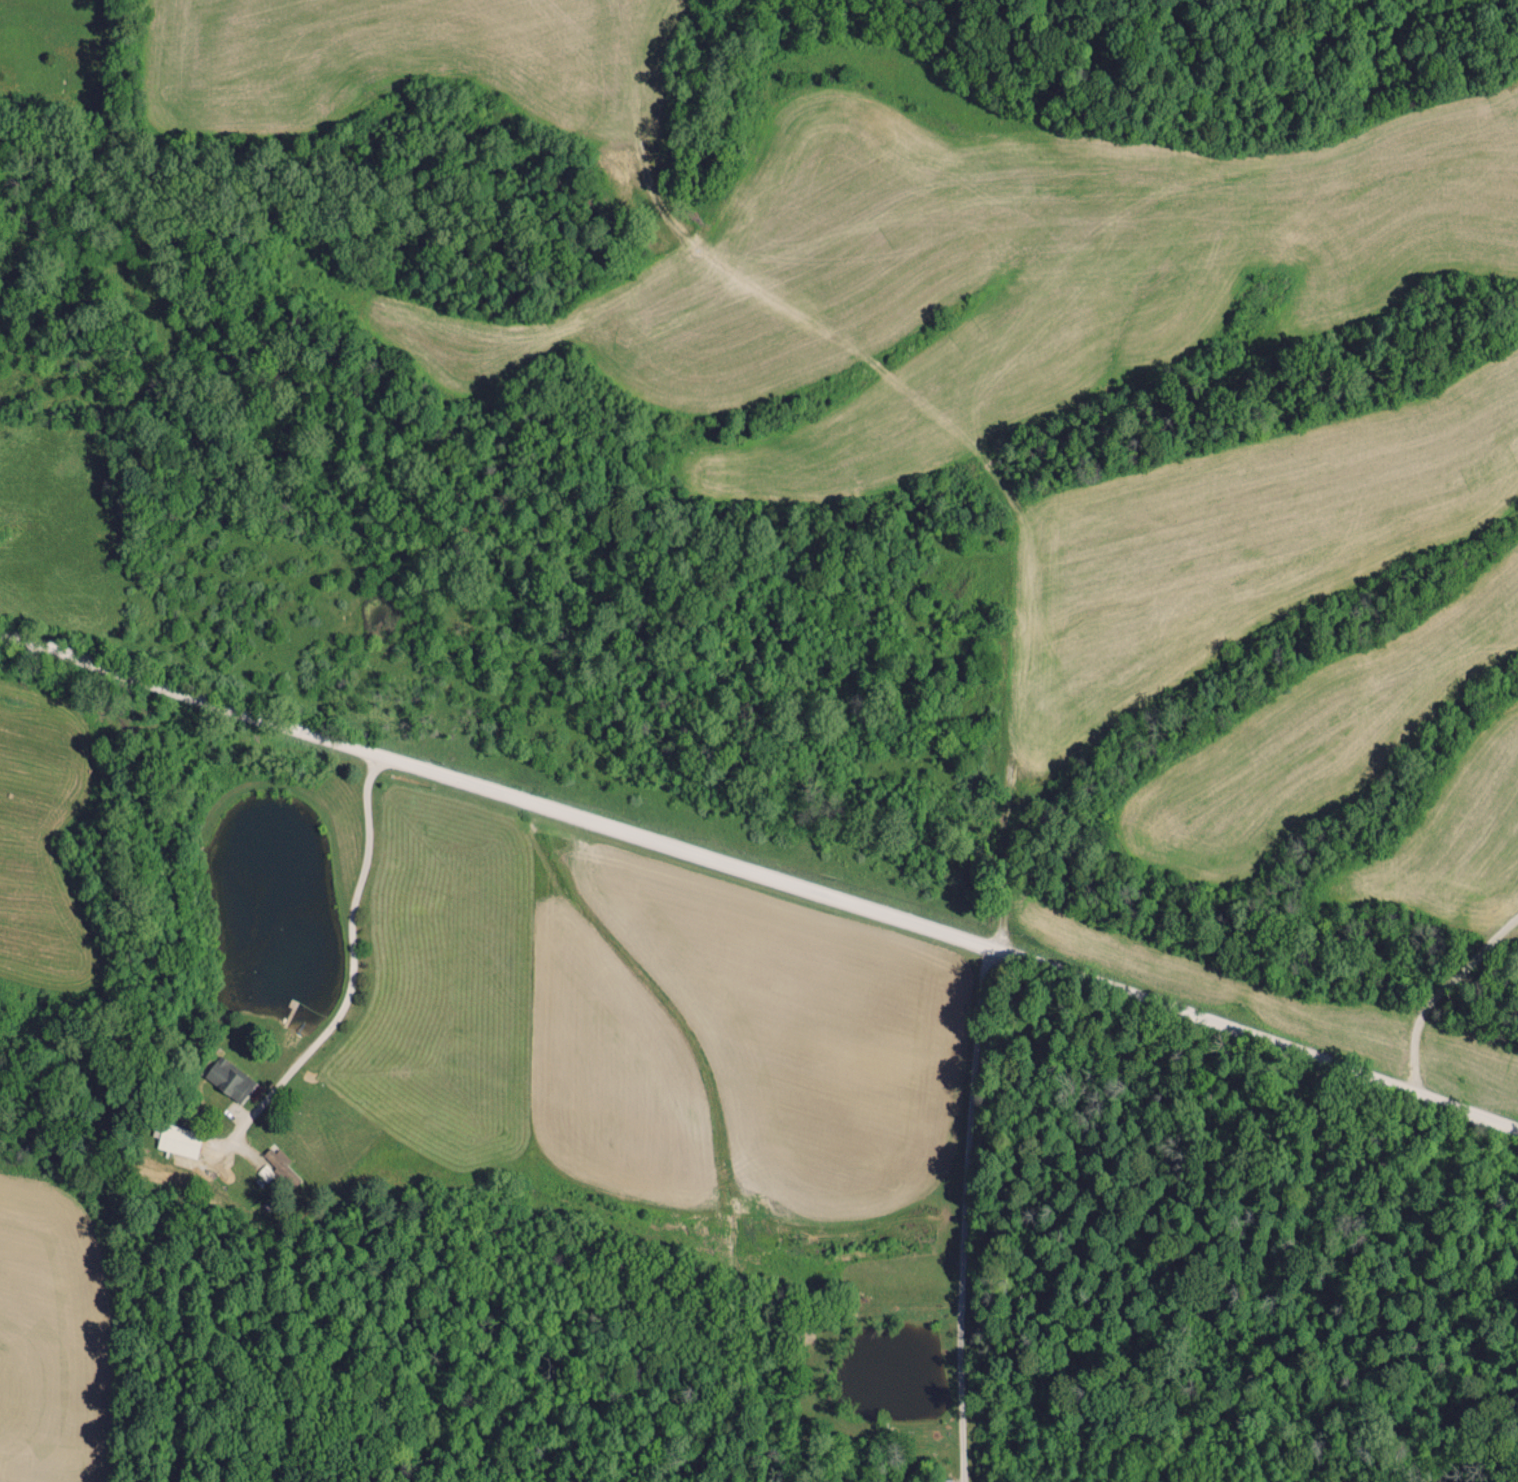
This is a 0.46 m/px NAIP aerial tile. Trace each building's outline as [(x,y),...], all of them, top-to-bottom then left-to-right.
[(205,1078),(240,1104),(256,1082),(221,1057),(205,1078)]
